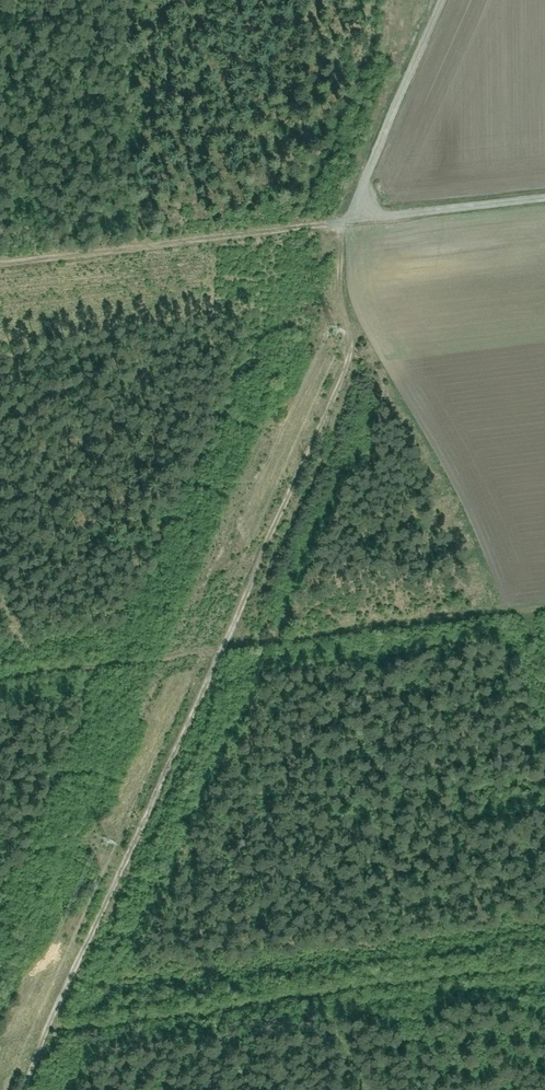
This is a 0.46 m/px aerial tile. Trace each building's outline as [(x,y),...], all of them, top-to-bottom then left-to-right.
[(327,423),(325,441),(331,442),(334,424),(327,423)]
